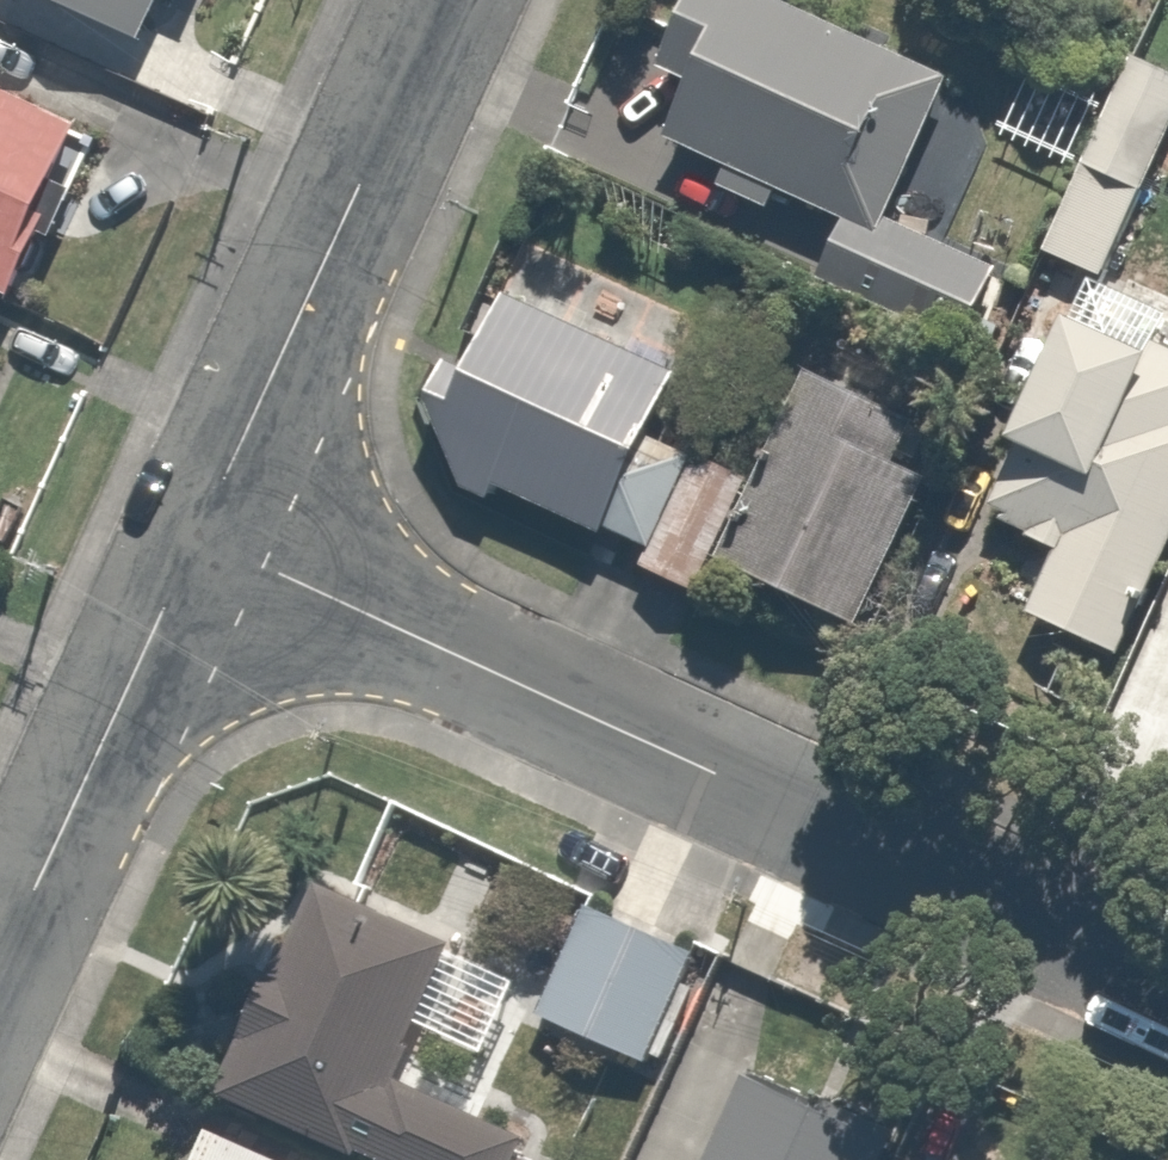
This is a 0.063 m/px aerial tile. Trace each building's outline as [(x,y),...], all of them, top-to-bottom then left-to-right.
[(174,0),(34,0),(148,54),(174,0)] [(849,223),(823,281),(966,349),(1000,271),(891,220),(953,82),(777,0),(696,0),(664,70),(696,86),(671,142),(731,170),(723,189),(772,212),(781,192),(849,223)] [(1085,165),(1143,192),(1167,140),(1167,75),(1135,60),(1085,165)] [(3,305),(5,301),(18,307),(97,141),(0,95),(0,304),(3,305)] [(1143,192),(1085,165),(1045,253),(1103,278),(1143,192)] [(1167,558),(1167,351),(1158,346),(1167,324),(1167,316),(1092,279),(1071,321),(1075,323),(1017,445),(1022,447),(994,509),(1006,514),(1003,522),(1032,535),(1029,539),(1059,553),(1031,616),(1122,656),(1167,558)] [(609,531),(652,550),(694,459),(652,439),(681,376),(670,371),(676,357),(637,339),(632,353),(510,296),(473,374),(450,364),(433,402),(466,491),(492,502),(499,488),(606,538),(609,531)] [(862,629),(932,482),(898,465),(903,455),(916,428),(918,424),(811,374),(721,561),(862,629)] [(916,428),(903,455),(917,462),(930,435),(916,428)] [(699,595),(752,480),(696,456),(694,459),(652,550),(644,570),(699,595)] [(213,1090),(365,1159),(523,1159),(536,1132),(412,1074),(469,949),(312,877),(213,1090)] [(708,962),(588,908),(539,1019),(659,1072),(708,962)] [(912,1139),(754,1065),(709,1159),(902,1159),(912,1139)] [(202,1135),(191,1159),(258,1159),(202,1135)]
